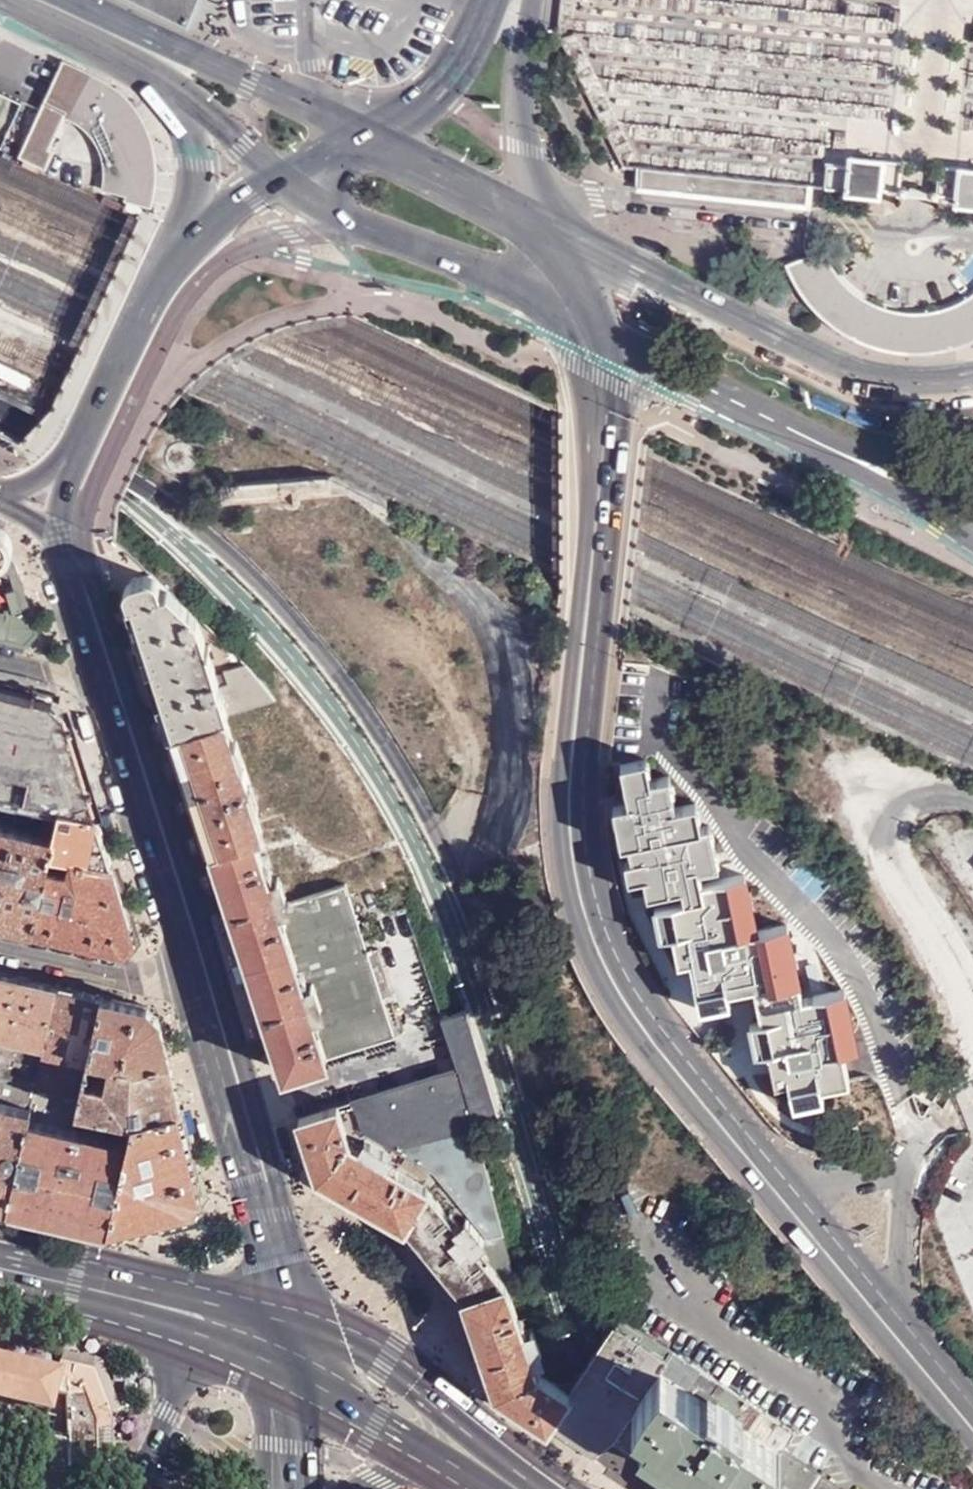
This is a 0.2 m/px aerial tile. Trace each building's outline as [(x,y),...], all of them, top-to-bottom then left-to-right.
[(197,0),(124,0),(184,28),(197,0)] [(62,63),(57,73),(19,153),(47,166),(55,149),(51,147),(66,116),(80,125),(92,135),(100,147),(105,161),(106,187),(127,194),(126,198),(143,203),(145,199),(148,185),(149,166),(145,148),(138,126),(131,113),(121,101),(110,92),(62,63)] [(0,90),(0,141),(1,141),(21,101),(0,90)] [(878,190),(881,164),(846,161),(845,170),(824,169),(823,189),(845,191),(844,203),(878,205),(878,190)] [(878,190),(897,193),(899,165),(881,164),(878,190)] [(938,169),(936,197),(954,198),(955,171),(938,169)] [(954,198),(953,215),(972,217),(972,173),(955,171),(954,198)] [(662,174),(639,172),(638,188),(804,203),(805,188),(761,184),(662,174)] [(826,320),(848,335),(868,344),(891,350),(914,352),(941,351),(961,345),(972,339),(972,292),(970,295),(958,302),(947,306),(939,309),(929,311),(916,313),(904,312),(893,310),(881,307),(867,301),(860,296),(843,281),(836,273),(821,250),(804,257),(785,264),(794,284),(810,306),(826,320)] [(0,531),(0,571),(11,574),(20,577),(7,534),(0,531)] [(131,579),(127,583),(174,731),(225,714),(273,699),(222,641),(150,574),(131,579)] [(0,692),(0,792),(23,798),(28,776),(88,790),(65,715),(54,705),(0,692)] [(312,756),(273,699),(225,714),(241,762),(247,760),(255,781),(248,782),(263,832),(346,807),(312,756)] [(225,714),(174,731),(213,849),(256,834),(263,832),(248,782),(255,781),(247,760),(241,762),(225,714)] [(96,814),(88,790),(28,776),(23,798),(62,807),(96,814)] [(352,804),(346,807),(263,832),(256,834),(272,881),(283,877),(293,905),(348,887),(360,922),(387,914),(381,895),(395,889),(378,849),(372,850),(360,816),(352,804)] [(112,864),(96,814),(62,807),(55,837),(53,849),(112,864)] [(683,818),(657,823),(660,839),(634,844),(642,875),(666,871),(673,901),(655,905),(662,936),(673,934),(678,960),(689,958),(699,1007),(729,1001),(727,990),(754,985),(761,1018),(750,1021),(756,1050),(767,1049),(774,1082),(788,1079),(792,1100),(823,1095),(822,1084),(847,1079),(841,1049),(857,1046),(845,989),(801,997),(797,982),(801,981),(791,929),(786,925),(739,933),(728,879),(703,884),(691,832),(688,833),(683,818)] [(16,828),(0,824),(0,902),(16,828)] [(16,828),(0,902),(0,922),(35,931),(53,849),(55,837),(16,828)] [(213,849),(285,1072),(404,1033),(391,997),(395,996),(379,950),(369,953),(360,922),(348,887),(293,905),(283,877),(272,881),(256,834),(213,849)] [(135,939),(112,864),(53,849),(35,931),(124,952),(135,939)] [(13,976),(0,974),(0,1028),(13,976)] [(0,1028),(0,1035),(60,1048),(75,990),(13,976),(0,1028)] [(118,1001),(75,990),(58,1056),(102,1066),(105,1056),(118,1001)] [(137,1005),(118,1001),(105,1056),(160,1069),(182,1065),(167,1020),(154,1008),(137,1005)] [(456,1068),(471,1123),(495,1117),(466,1011),(440,1020),(456,1068)] [(197,1112),(182,1065),(160,1069),(105,1056),(102,1066),(93,1107),(156,1124),(197,1112)] [(496,1392),(546,1424),(566,1394),(530,1369),(528,1358),(538,1355),(530,1329),(519,1332),(502,1283),(511,1279),(471,1123),(456,1068),(316,1114),(299,1119),(318,1174),(405,1225),(466,1298),(496,1392)] [(37,1209),(56,1120),(59,1108),(0,1095),(0,1200),(37,1209)] [(210,1158),(197,1112),(156,1124),(154,1142),(149,1170),(218,1189),(210,1158)] [(107,1224),(137,1230),(149,1170),(154,1142),(56,1120),(37,1209),(107,1224)] [(218,1189),(149,1170),(137,1230),(207,1213),(218,1189)] [(605,1334),(566,1394),(546,1424),(593,1456),(612,1440),(684,1488),(756,1488),(782,1449),(792,1433),(619,1314),(605,1334)] [(0,1322),(0,1340),(8,1342),(13,1324),(0,1322)] [(47,1419),(53,1393),(56,1378),(0,1365),(0,1408),(47,1419)] [(67,1397),(68,1380),(56,1378),(53,1393),(67,1397)] [(70,1488),(90,1488),(99,1470),(103,1418),(82,1384),(68,1380),(67,1397),(69,1443),(70,1488)] [(69,1443),(46,1437),(36,1488),(70,1488),(69,1443)] [(782,1449),(756,1488),(840,1488),(782,1449)]
